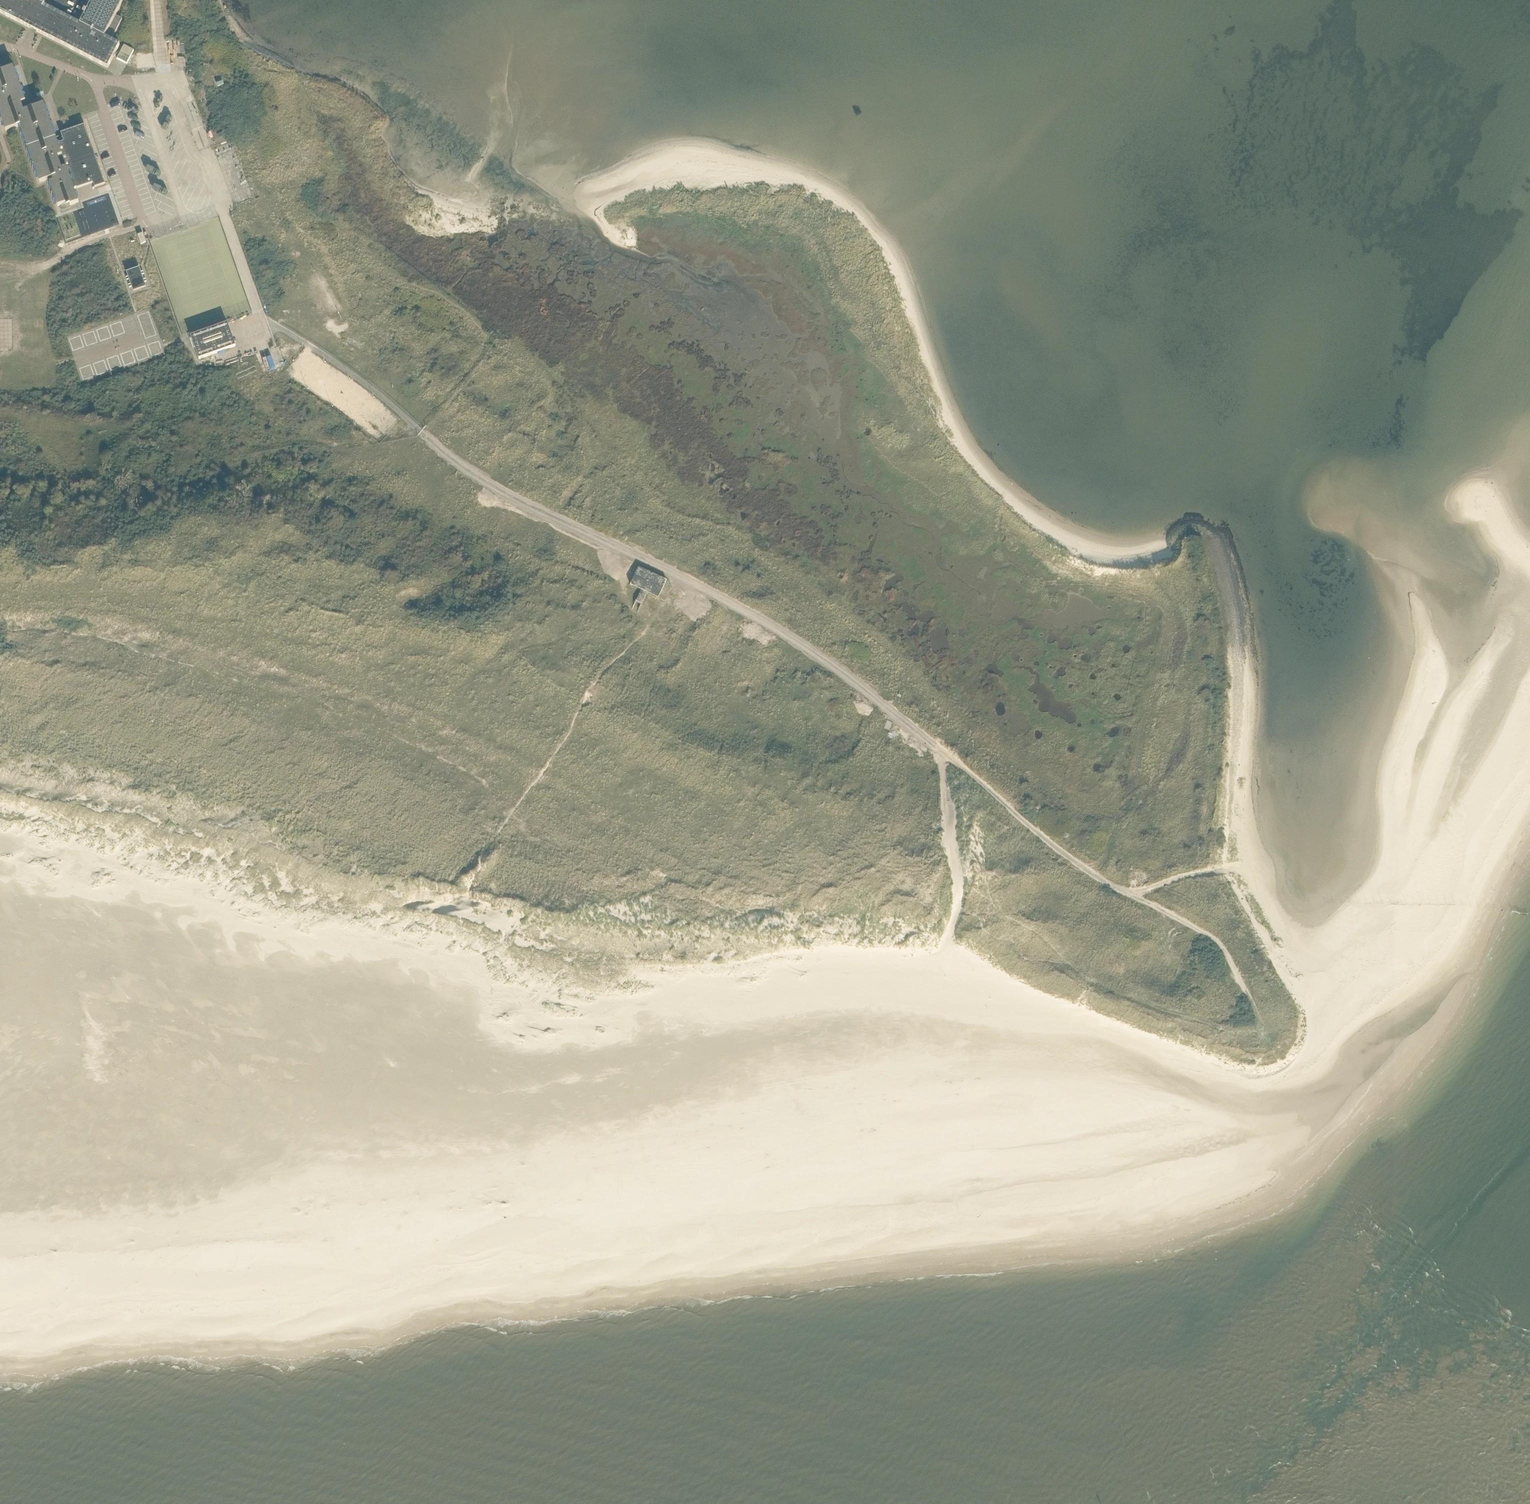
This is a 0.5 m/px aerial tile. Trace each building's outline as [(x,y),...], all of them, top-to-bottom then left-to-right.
[(30,28),(38,32),(103,65),(107,67),(108,68),(120,44),(111,40),(112,38),(123,18),(118,16),(116,15),(124,0),(0,0),(0,12),(30,28)] [(6,131),(20,126),(40,182),(52,178),(53,182),(50,183),(58,206),(60,206),(69,202),(70,204),(70,205),(77,203),(79,202),(76,193),(74,188),(78,187),(78,188),(79,188),(89,184),(95,182),(96,186),(95,187),(106,184),(85,124),(84,124),(80,126),(65,131),(61,133),(64,141),(58,143),(52,125),(45,103),(37,106),(33,108),(32,106),(28,107),(26,101),(14,66),(2,71),(0,71),(0,114),(6,131)] [(223,133),(218,134),(219,137),(221,142),(222,144),(227,142),(223,133)] [(140,267),(127,272),(133,291),(147,287),(140,267)] [(228,323),(191,336),(199,360),(236,346),(228,323)] [(639,567),(631,584),(641,589),(636,602),(642,605),(648,593),(658,598),(667,580),(639,567)]
